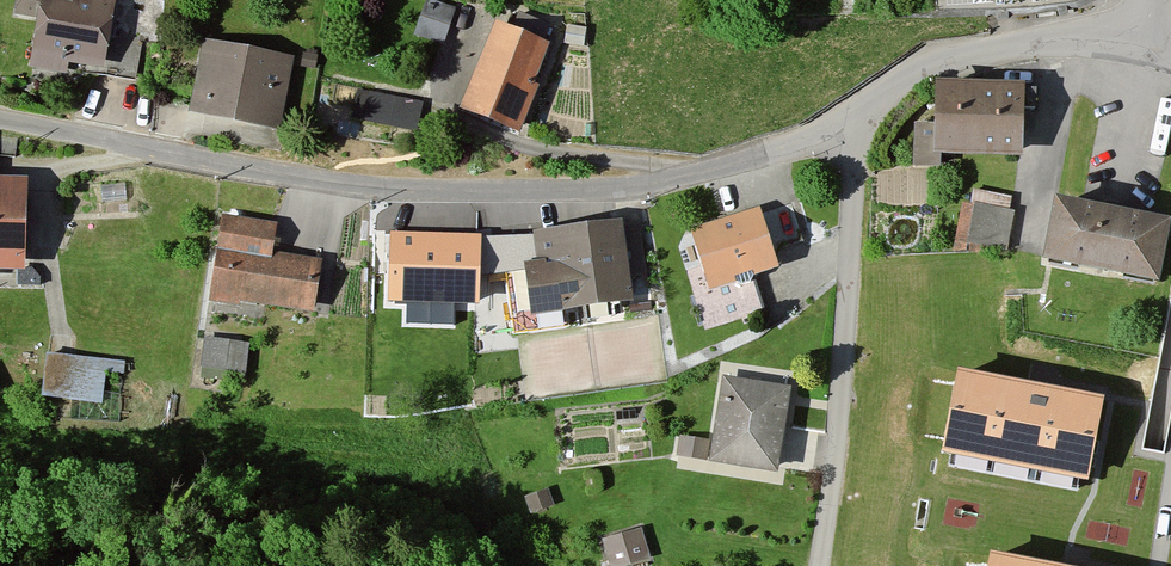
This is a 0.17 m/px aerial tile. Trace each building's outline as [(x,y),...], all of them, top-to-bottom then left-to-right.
[(74,0),(32,0),(19,71),(55,78),(57,67),(98,74),(111,0),(76,0),(74,0)] [(448,16),(418,4),(404,41),(434,53),(448,16)] [(545,48),(484,25),(450,113),(511,136),(545,48)] [(284,64),(193,45),(178,115),(269,133),(284,64)] [(1014,87),(926,86),(925,159),(1013,161),(1014,87)] [(371,89),(369,117),(418,121),(419,92),(371,89)] [(12,274),(14,183),(0,183),(0,274),(12,274)] [(964,187),(962,226),(1012,228),(1013,188),(964,187)] [(1157,225),(1042,201),(1030,261),(1145,286),(1157,225)] [(751,216),(682,234),(697,288),(765,270),(751,216)] [(272,227),(215,220),(204,301),(306,314),(312,261),(268,256),(272,227)] [(612,228),(529,239),(533,271),(512,273),(519,322),(622,309),(612,228)] [(479,236),(392,234),(391,299),(477,301),(479,236)] [(236,346),(198,342),(195,369),(234,373),(236,346)] [(785,393),(718,382),(704,469),(771,480),(785,393)] [(1098,410),(961,385),(947,457),(1085,483),(1098,410)] [(680,430),(678,449),(700,451),(702,433),(680,430)] [(598,546),(604,565),(645,565),(636,535),(598,546)]
